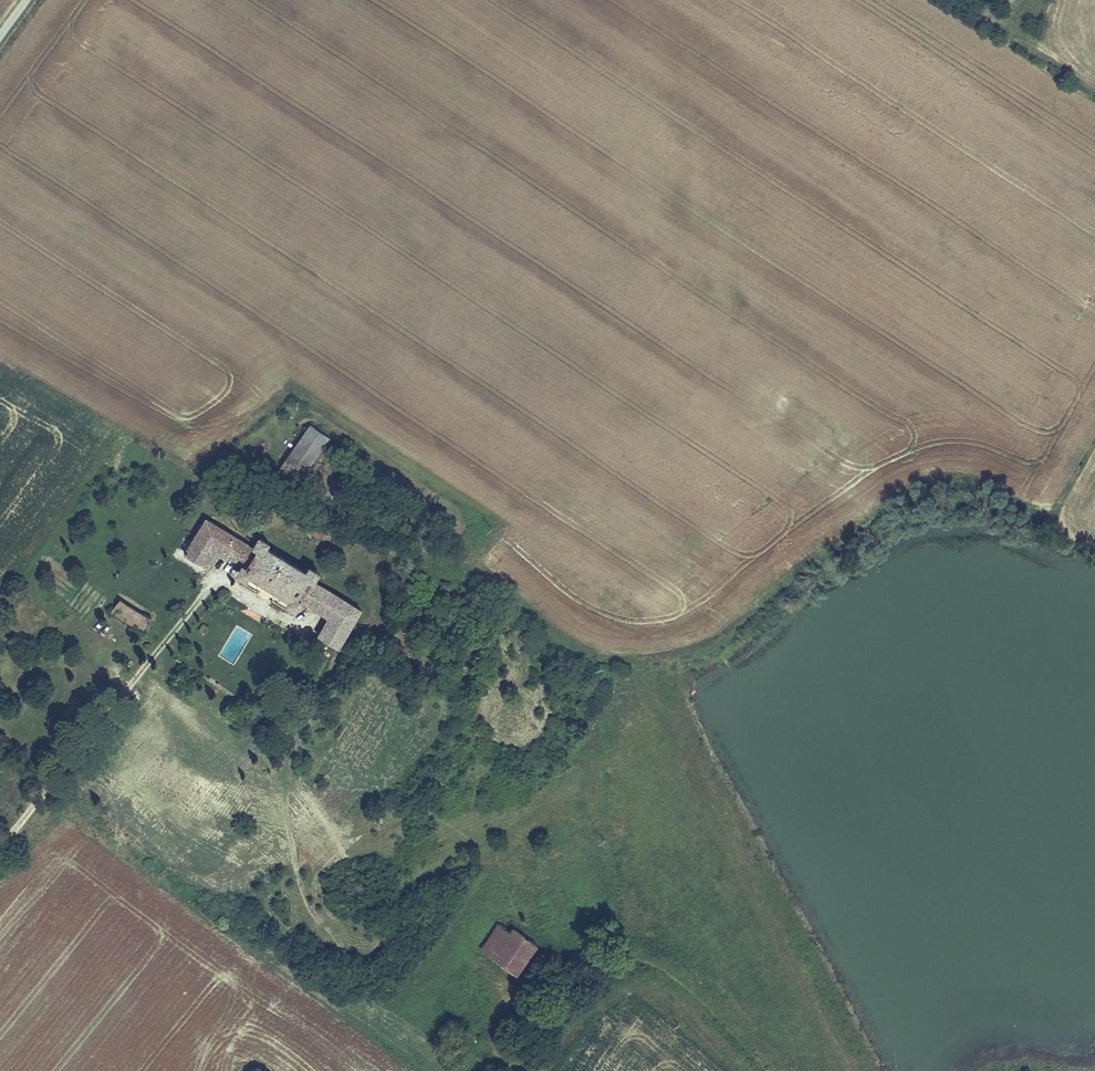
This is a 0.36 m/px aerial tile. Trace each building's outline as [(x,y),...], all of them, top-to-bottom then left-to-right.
[(313,427),(283,470),(302,483),(331,440),(313,427)] [(208,521),(187,557),(206,568),(218,551),(245,567),(240,575),(249,580),(250,577),(293,602),(290,606),(298,610),(303,602),(330,618),(320,636),(340,648),(362,611),(316,581),(321,574),(313,570),(311,574),(267,549),(270,544),(263,541),(257,550),(208,521)] [(316,528),(313,534),(323,540),(327,534),(316,528)] [(121,600),(114,613),(141,629),(148,616),(121,600)] [(500,923),(483,947),(518,973),(540,944),(530,938),(524,933),(516,927),(512,932),(500,923)]
